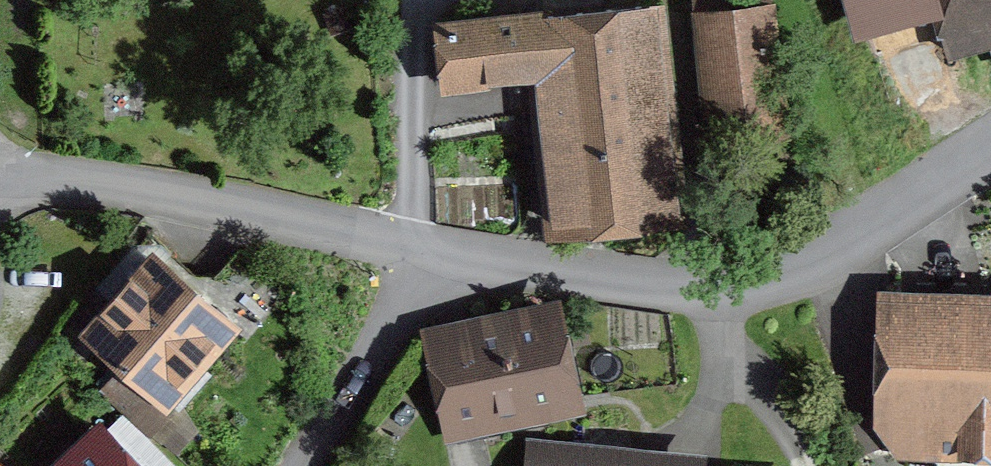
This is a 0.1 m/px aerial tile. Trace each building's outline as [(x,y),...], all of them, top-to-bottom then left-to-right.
[(661,203),(638,0),(445,25),(451,80),(504,74),(508,109),(554,104),(562,164),(544,166),(550,217),(661,203)] [(761,0),(700,0),(699,17),(713,129),(776,122),(761,0)] [(945,50),(990,37),(990,0),(858,0),(864,20),(932,2),(945,50)] [(119,307),(98,331),(180,404),(208,372),(194,359),(224,325),(147,258),(110,300),(119,307)] [(888,310),(885,415),(896,448),(964,449),(964,443),(990,444),(990,313),(888,310)] [(487,435),(482,414),(567,394),(549,320),(437,346),(459,441),(487,435)] [(102,390),(150,432),(169,409),(122,368),(102,390)] [(100,435),(69,465),(130,465),(100,435)]
